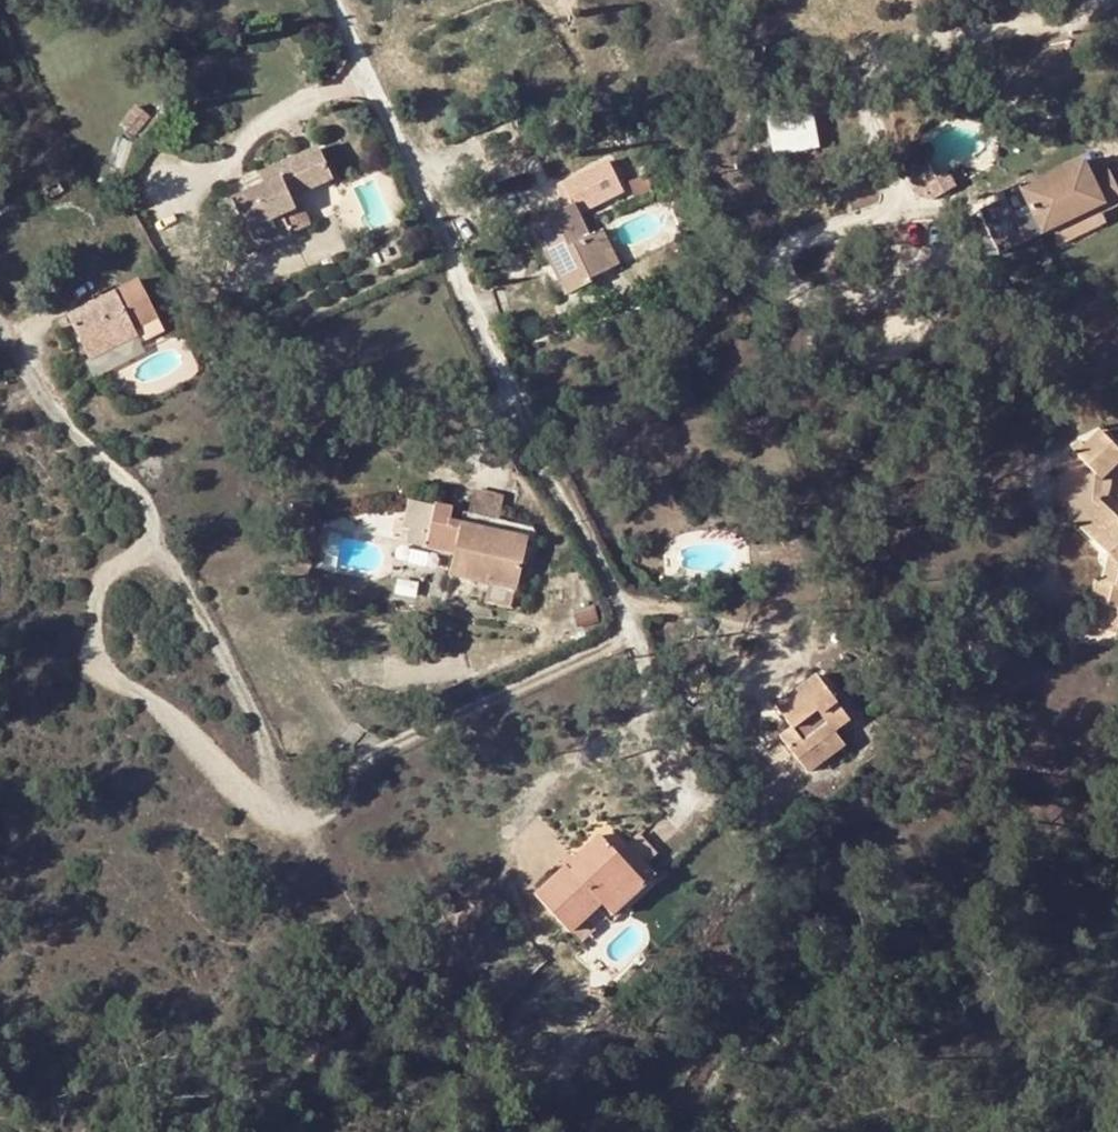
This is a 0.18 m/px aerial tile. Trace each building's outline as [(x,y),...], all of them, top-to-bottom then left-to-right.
[(275,164),(279,177),(263,183),(216,205),(232,232),(235,231),(245,250),(288,231),(280,213),(293,206),(288,197),(331,177),(317,146),(275,164)] [(1107,166),(1101,155),(1087,163),(1092,174),(1107,166)] [(1084,158),(1020,188),(1037,223),(1042,233),(1095,207),(1098,213),(1117,203),(1117,188),(1107,166),(1092,174),(1087,163),(1084,158)] [(279,177),(275,164),(257,172),(263,183),(279,177)] [(39,190),(45,199),(58,193),(52,183),(39,190)] [(1037,223),(1020,188),(1003,196),(1019,230),(1037,223)] [(600,250),(591,233),(587,235),(570,204),(528,225),(564,295),(591,283),(587,277),(610,267),(600,250)] [(1095,207),(1050,229),(1058,243),(1103,222),(1098,213),(1095,207)] [(609,245),(600,229),(591,233),(600,250),(609,245)] [(137,280),(113,292),(121,306),(145,295),(137,280)] [(121,306),(113,292),(67,314),(84,347),(130,323),(121,306)] [(84,347),(90,359),(136,337),(134,331),(130,323),(84,347)] [(1099,433),(1077,454),(1101,476),(1117,459),(1117,451),(1099,433)] [(1099,499),(1075,522),(1106,554),(1102,585),(1095,585),(1091,604),(1117,610),(1117,525),(1117,526),(1107,518),(1113,511),(1099,499)] [(448,523),(452,510),(453,507),(435,503),(427,545),(444,549),(448,523)] [(458,525),(527,540),(538,541),(541,528),(452,510),(448,523),(458,525)] [(1117,525),(1117,515),(1113,511),(1107,518),(1117,526),(1117,525)] [(527,540),(458,525),(449,575),(519,588),(527,540)] [(796,755),(831,729),(847,717),(815,673),(773,704),(791,726),(779,736),(796,755)] [(831,729),(796,755),(807,768),(841,742),(831,729)] [(655,873),(609,822),(597,834),(636,876),(614,899),(621,905),(655,873)] [(565,929),(597,902),(611,915),(621,905),(614,899),(636,876),(597,834),(575,854),(579,859),(567,869),(563,866),(531,894),(565,929)] [(571,850),(559,861),(563,866),(567,869),(579,859),(575,854),(571,850)]
